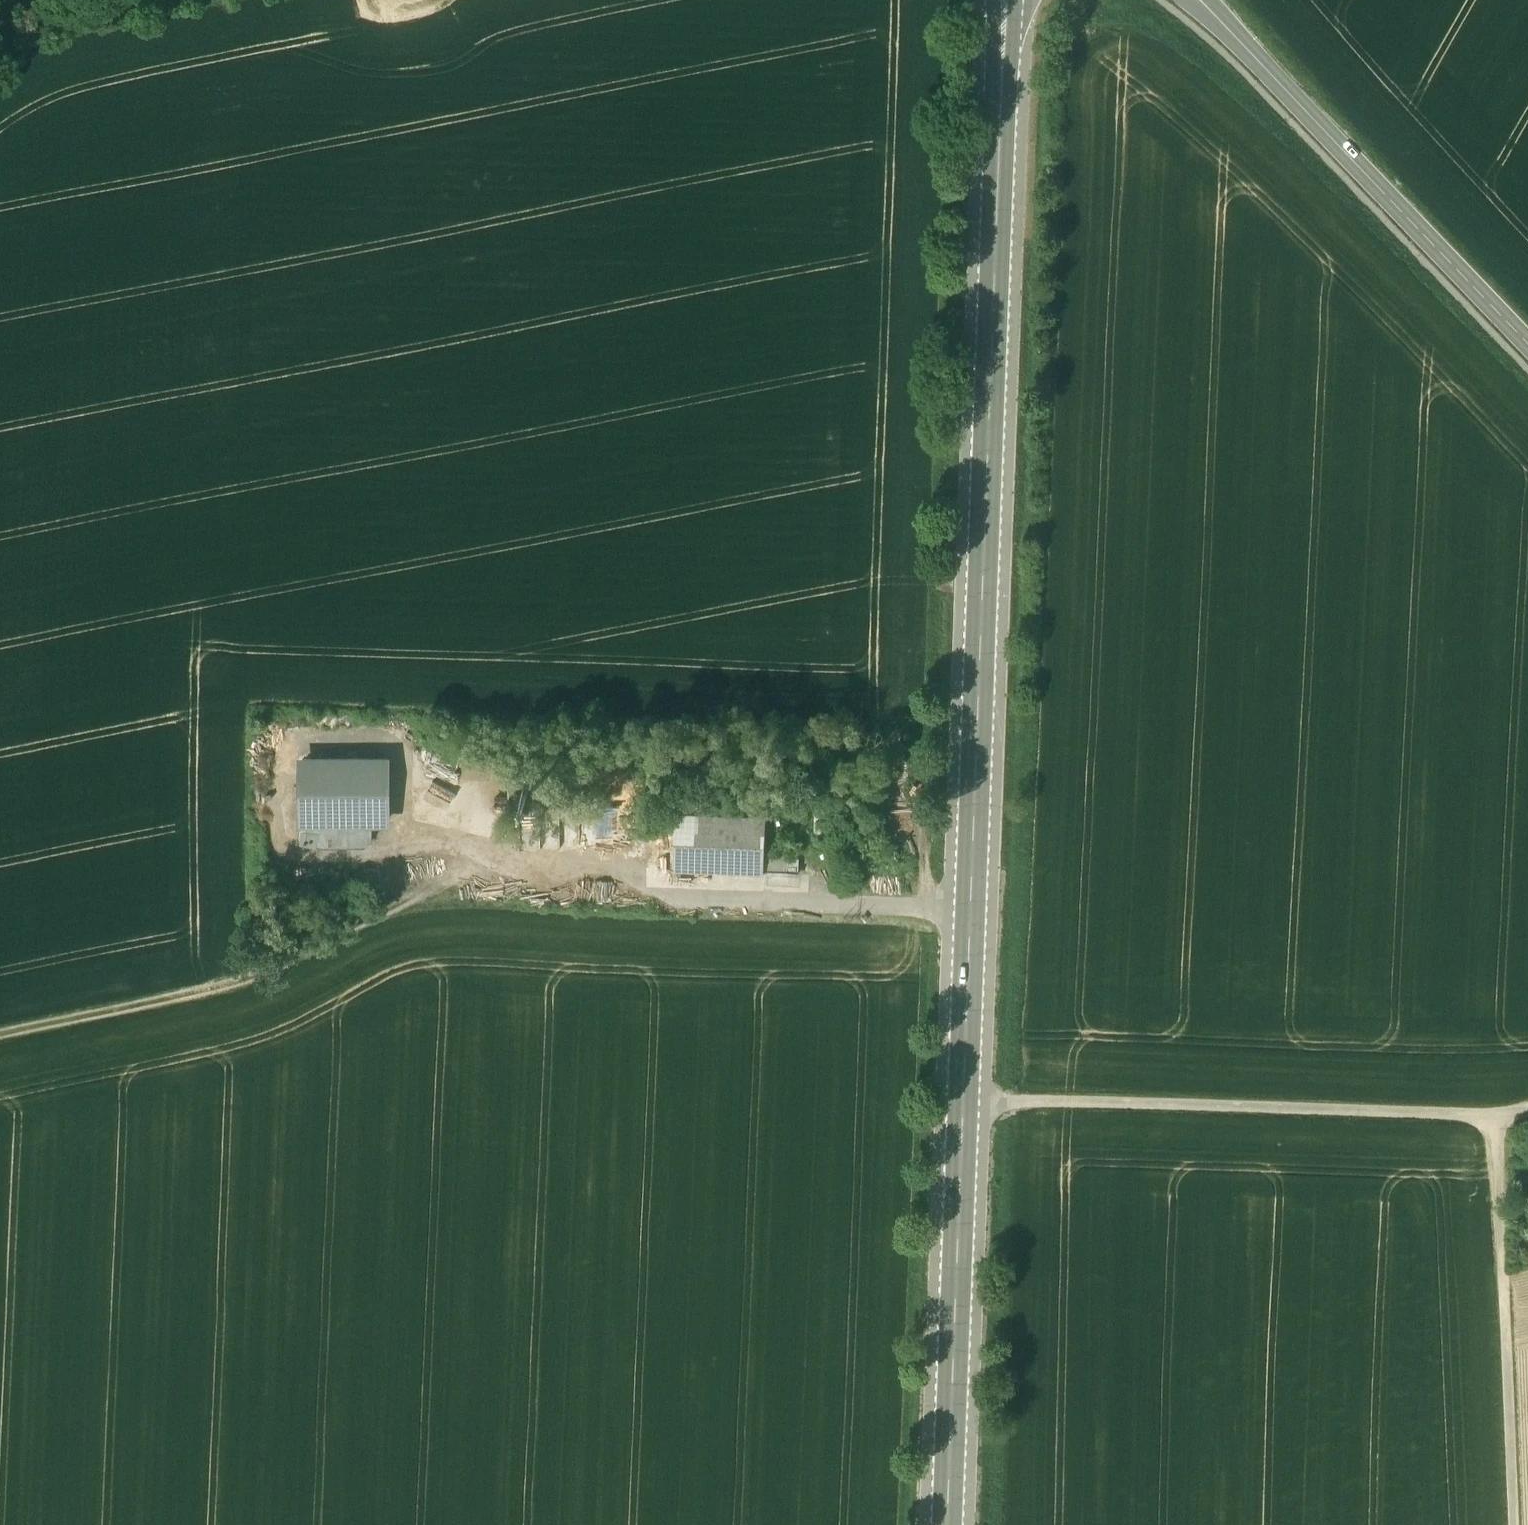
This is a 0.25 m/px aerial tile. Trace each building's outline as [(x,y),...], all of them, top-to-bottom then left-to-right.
[(386,759),(302,759),(302,822),(373,822),(384,822),(387,822),(386,759)] [(561,805),(516,804),(515,848),(561,847),(561,805)] [(765,818),(675,814),(673,868),(787,872),(787,871),(788,857),(788,854),(769,853),(769,845),(764,845),(765,818)] [(302,822),(300,822),(300,843),(325,847),(365,847),(373,838),(373,833),(373,822),(302,822)] [(384,833),(384,822),(373,822),(373,833),(384,833)] [(799,858),(788,857),(787,871),(798,872),(799,858)]
